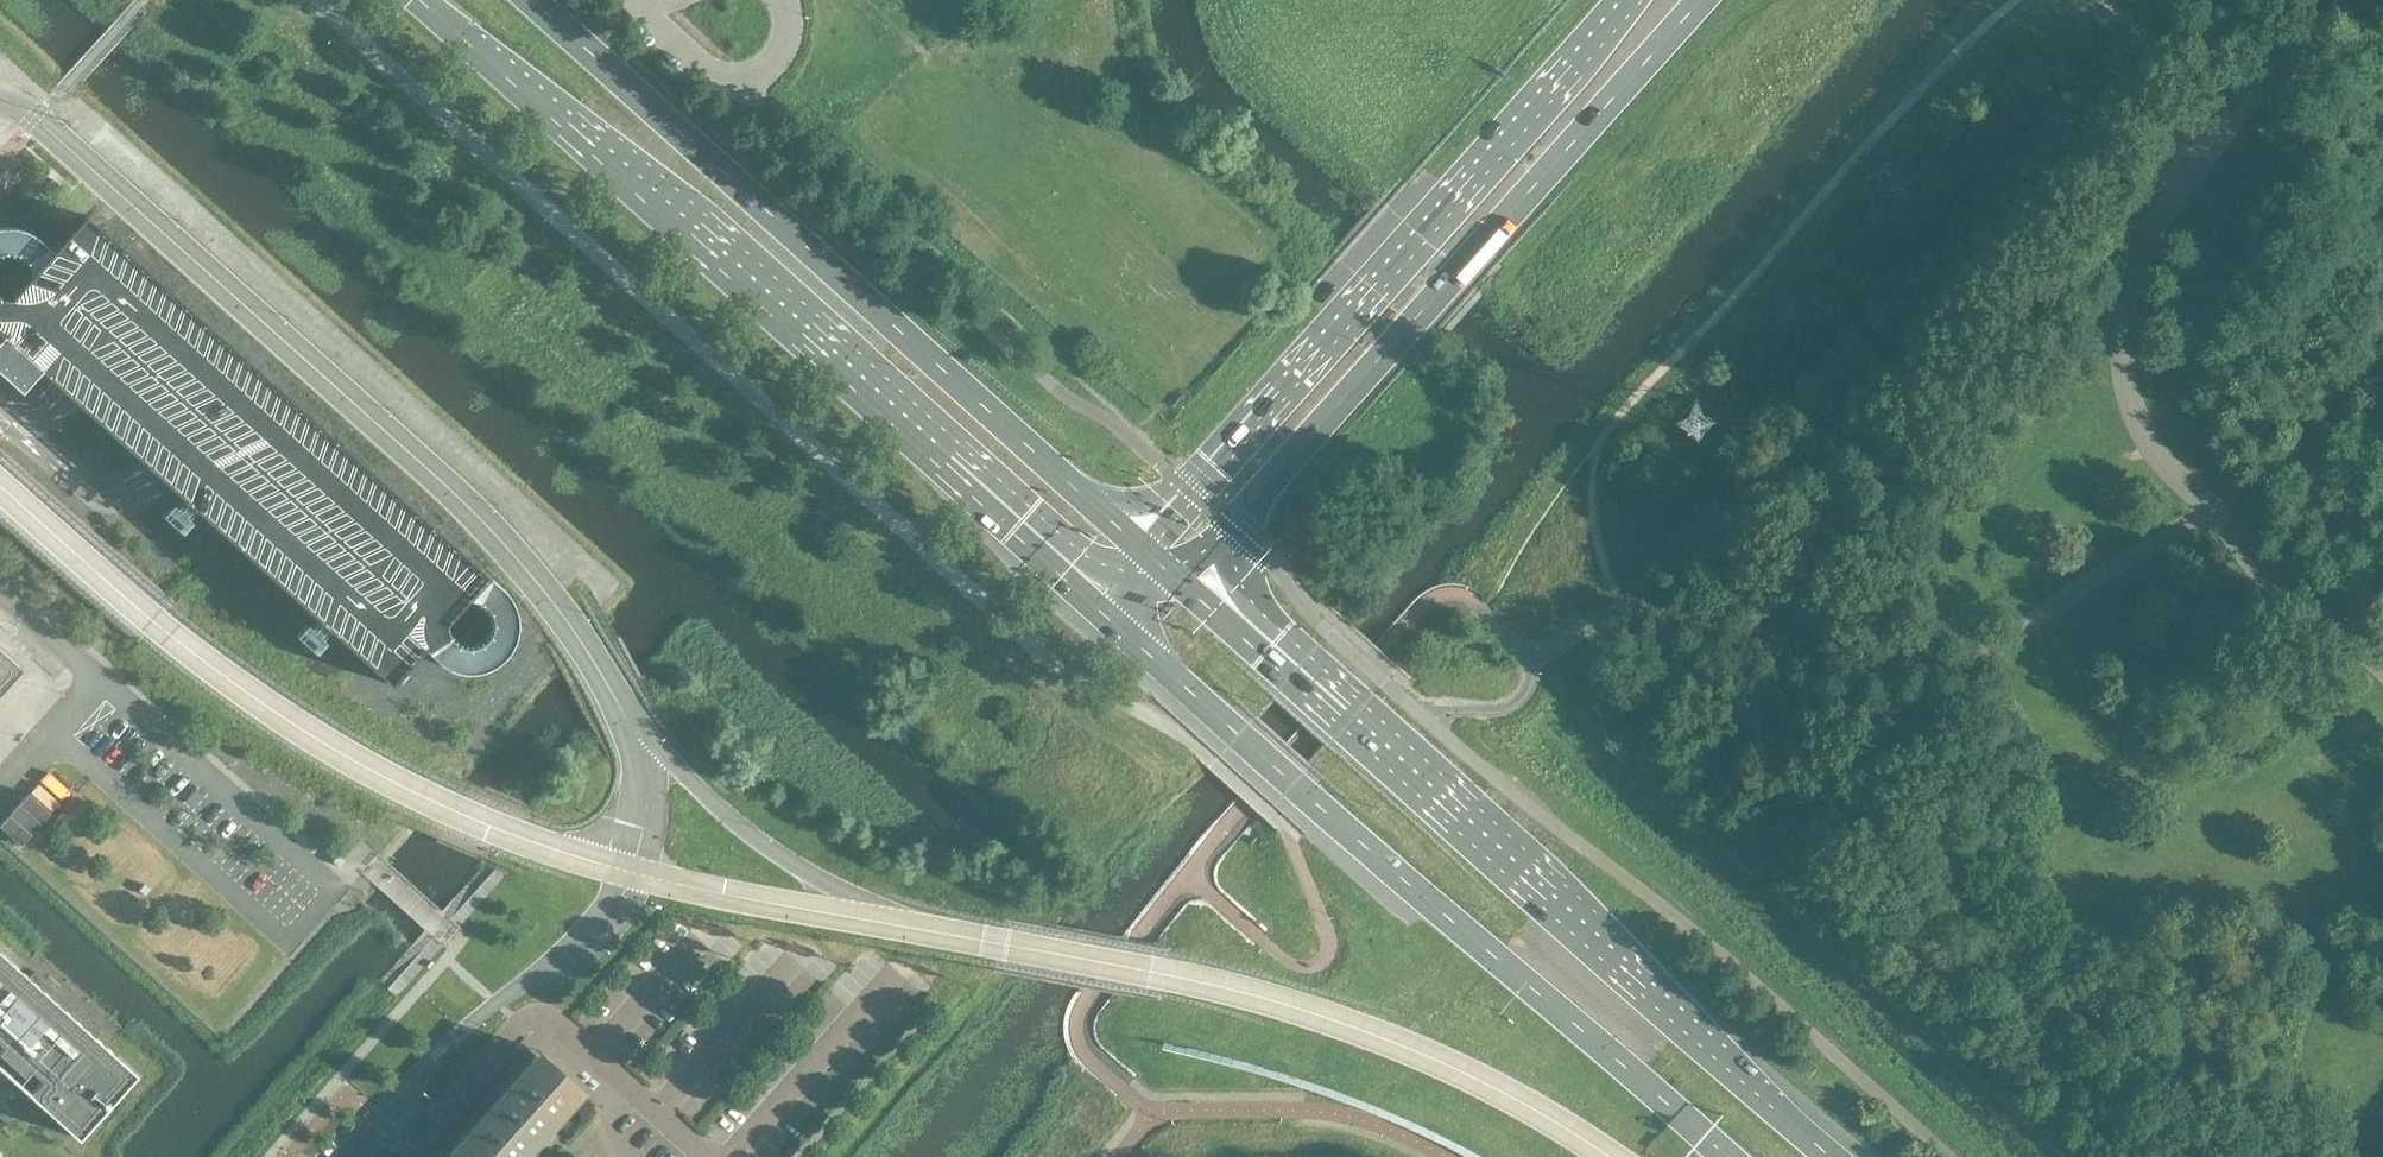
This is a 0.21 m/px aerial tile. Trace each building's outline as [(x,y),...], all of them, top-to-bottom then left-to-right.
[(85,214),(53,251),(40,240),(32,234),(25,230),(18,228),(5,227),(0,228),(0,334),(1,335),(0,337),(0,371),(21,390),(40,369),(68,394),(161,478),(391,684),(423,647),(436,659),(446,666),(458,670),(471,671),(483,669),(495,663),(504,655),(511,644),(516,633),(517,620),(514,608),(509,596),(500,587),(488,576),(85,214)] [(22,669),(0,648),(0,694),(22,669)] [(72,790),(50,768),(0,820),(0,822),(22,842),(72,790)] [(4,1046),(0,1051),(0,1054),(24,1075),(30,1069),(43,1080),(32,1093),(29,1090),(27,1092),(79,1139),(137,1074),(95,1037),(100,1031),(33,971),(28,977),(0,952),(0,1042),(4,1046)] [(577,1100),(538,1065),(456,1156),(525,1156),(577,1100)]
